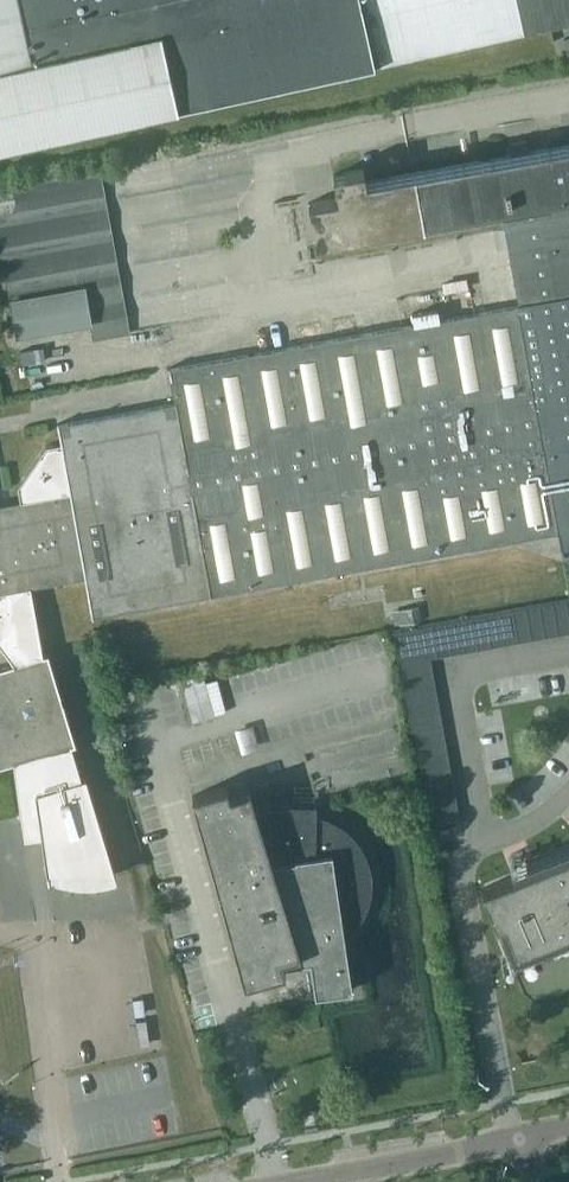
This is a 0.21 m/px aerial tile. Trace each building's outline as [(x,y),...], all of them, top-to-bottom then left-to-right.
[(568,23),(568,0),(0,0),(0,148),(568,23)] [(10,661),(13,665),(0,669),(0,768),(14,764),(21,820),(39,818),(47,876),(49,876),(48,874),(113,873),(114,875),(115,875),(48,654),(43,655),(38,626),(30,587),(84,577),(91,616),(426,555),(557,532),(560,548),(568,546),(568,143),(527,150),(524,138),(507,141),(509,154),(364,180),(362,169),(332,174),(336,198),(306,203),(314,244),(499,211),(516,304),(437,319),(435,309),(410,314),(412,323),(167,367),(173,402),(56,423),(59,442),(44,445),(43,446),(15,486),(18,501),(0,504),(0,647),(10,661)] [(10,302),(15,337),(90,324),(93,339),(130,333),(99,165),(0,183),(0,250),(10,302)] [(552,602),(558,634),(568,632),(568,615),(566,599),(552,602)] [(552,602),(539,604),(546,637),(558,634),(552,602)] [(539,604),(525,607),(531,639),(546,637),(539,604)] [(405,607),(408,622),(420,620),(418,605),(405,607)] [(525,607),(512,609),(519,642),(531,639),(525,607)] [(512,609),(499,611),(505,644),(519,642),(512,609)] [(499,611),(485,614),(492,647),(505,644),(499,611)] [(485,614),(472,616),(478,649),(492,647),(485,614)] [(472,616),(459,619),(465,651),(478,649),(472,616)] [(459,619),(444,621),(451,654),(465,651),(459,619)] [(438,656),(451,654),(444,621),(432,624),(438,656)] [(392,631),(398,664),(430,658),(438,656),(432,624),(392,631)] [(433,672),(430,658),(398,664),(400,678),(433,672)] [(214,716),(202,670),(179,676),(191,722),(214,716)] [(435,686),(433,672),(400,678),(403,692),(435,686)] [(438,699),(435,686),(403,692),(405,706),(438,699)] [(405,706),(408,719),(440,712),(438,699),(405,706)] [(408,719),(410,732),(443,725),(440,712),(408,719)] [(445,738),(443,725),(410,732),(412,745),(445,738)] [(412,745),(415,759),(447,752),(445,738),(412,745)] [(415,759),(417,772),(450,765),(447,752),(415,759)] [(417,772),(420,786),(452,779),(450,765),(417,772)] [(455,792),(452,779),(420,786),(422,799),(455,792)] [(283,964),(309,959),(314,995),(351,990),(344,938),(355,927),(364,914),(369,899),(371,883),(369,867),(364,852),(355,839),(344,828),(330,819),(315,814),(315,804),(313,804),(313,805),(294,805),(274,806),(255,810),(248,788),(228,794),(226,786),(191,796),(243,983),(285,971),(283,964)] [(457,805),(455,792),(422,799),(424,811),(457,805)] [(457,805),(424,811),(427,825),(459,819),(457,805)] [(481,888),(510,962),(568,939),(568,854),(481,888)]
